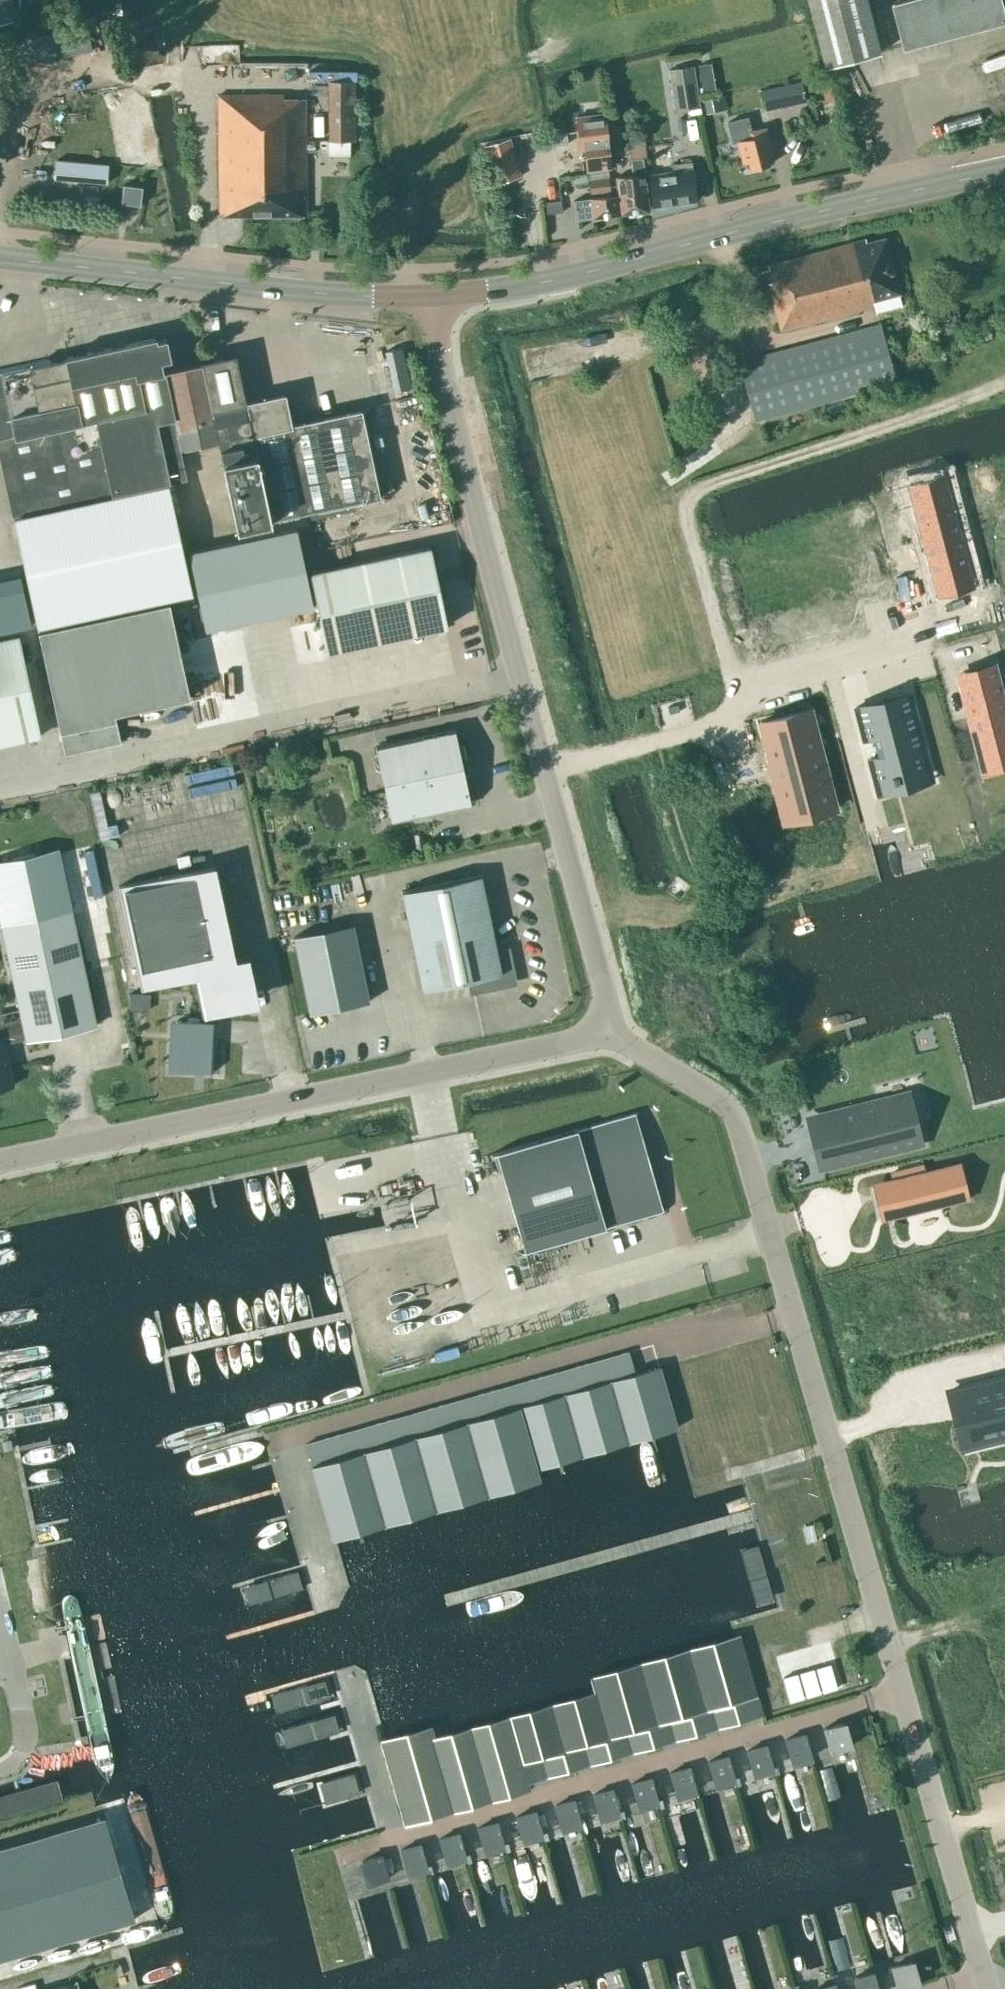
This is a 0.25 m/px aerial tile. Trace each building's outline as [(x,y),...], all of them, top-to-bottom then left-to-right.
[(15,19),(11,0),(0,0),(0,23),(15,19)] [(878,53),(864,0),(806,0),(823,67),(878,53)] [(1004,19),(1004,0),(908,0),(892,4),(903,46),(1004,19)] [(356,141),(355,64),(327,65),(328,141),(356,141)] [(693,65),(668,69),(675,110),(699,106),(693,65)] [(713,79),(700,81),(702,93),(715,91),(713,79)] [(805,101),(800,81),(761,90),(766,110),(805,101)] [(218,215),(218,216),(306,216),(305,99),(283,99),(283,94),(218,95),(219,215),(218,215)] [(607,137),(606,137),(604,114),(577,117),(579,140),(584,140),(587,170),(611,167),(607,137)] [(769,164),(767,157),(773,155),(766,127),(760,129),(758,119),(733,126),(742,163),(748,161),(750,169),(769,164)] [(548,133),(549,146),(567,144),(566,131),(548,133)] [(504,137),(478,145),(490,185),(516,177),(504,137)] [(616,177),(618,195),(620,214),(626,213),(648,211),(643,158),(631,159),(632,175),(616,177)] [(647,175),(652,207),(696,201),(693,169),(691,162),(671,165),(672,171),(647,175)] [(608,169),(588,171),(590,193),(610,191),(608,169)] [(121,203),(140,205),(142,187),(123,185),(121,203)] [(593,218),(620,214),(618,195),(574,200),(576,221),(593,218)] [(560,201),(544,203),(546,214),(562,211),(560,201)] [(875,306),(874,301),(899,294),(885,239),(866,244),(865,239),(768,265),(772,282),(768,283),(780,331),(875,306)] [(739,361),(755,420),(895,382),(880,324),(739,361)] [(0,374),(0,459),(12,516),(169,482),(185,479),(180,449),(162,371),(160,361),(170,359),(166,339),(156,341),(155,338),(65,358),(66,359),(0,374)] [(203,362),(162,371),(180,449),(219,441),(223,461),(237,527),(270,520),(270,519),(379,496),(361,410),(291,425),(284,394),(244,403),(240,384),(234,356),(203,362)] [(12,516),(37,631),(38,631),(169,603),(194,597),(169,482),(12,516)] [(953,494),(918,502),(928,540),(924,541),(938,598),(976,588),(953,494)] [(296,530),(187,553),(204,630),(313,606),(296,530)] [(429,547),(311,572),(327,652),(446,626),(440,597),(445,596),(441,575),(437,575),(429,547)] [(169,603),(38,631),(64,754),(121,742),(115,714),(190,698),(169,603)] [(0,641),(0,744),(40,735),(19,637),(0,641)] [(964,672),(970,718),(982,764),(1004,758),(1004,715),(1004,710),(993,665),(964,672)] [(913,707),(860,720),(869,754),(876,752),(880,768),(873,770),(879,795),(925,784),(920,763),(926,762),(913,707)] [(812,721),(765,732),(785,810),(796,807),(802,829),(837,820),(812,721)] [(461,758),(466,756),(463,743),(458,744),(455,730),(375,747),(390,819),(470,802),(461,758)] [(96,1025),(57,844),(0,856),(0,923),(19,1009),(0,1013),(0,1088),(13,1085),(4,1043),(25,1038),(26,1040),(96,1025)] [(249,993),(250,993),(243,958),(218,963),(198,870),(209,868),(209,867),(118,886),(141,989),(191,979),(199,1017),(203,1016),(205,1022),(176,1022),(174,1068),(215,1070),(218,1022),(213,1022),(213,1014),(241,1008),(240,1007),(236,1008),(236,1004),(237,1000),(238,996),(241,993),(244,990),(248,989),(249,993)] [(402,892),(421,990),(466,981),(470,994),(517,984),(508,947),(495,950),(481,876),(402,892)] [(368,1002),(352,925),(294,937),(310,1014),(368,1002)] [(906,1095),(809,1119),(821,1165),(918,1141),(906,1095)] [(667,1208),(662,1210),(634,1114),(639,1113),(639,1111),(489,1155),(489,1156),(494,1155),(522,1250),(517,1251),(517,1253),(667,1210),(667,1208)] [(950,1199),(942,1169),(878,1185),(886,1215),(950,1199)] [(635,1373),(311,1464),(333,1538),(539,1479),(536,1468),(652,1435),(635,1373)] [(948,1390),(954,1412),(969,1408),(978,1442),(1004,1435),(1004,1376),(948,1390)] [(805,1515),(789,1519),(799,1554),(815,1550),(805,1515)] [(594,1693),(509,1718),(523,1766),(530,1764),(555,1757),(564,1755),(572,1752),(598,1745),(606,1742),(615,1740),(640,1732),(649,1730),(657,1727),(757,1698),(739,1635),(590,1678),(594,1693)] [(743,1703),(734,1706),(738,1719),(747,1717),(743,1703)] [(734,1706),(726,1708),(730,1722),(738,1719),(734,1706)] [(700,1715),(691,1718),(696,1731),(704,1729),(700,1715)] [(431,1727),(381,1741),(399,1805),(416,1800),(425,1797),(434,1795),(457,1788),(466,1786),(475,1783),(495,1778),(504,1775),(512,1773),(522,1770),(524,1769),(523,1766),(509,1718),(434,1739),(431,1727)] [(691,1718),(683,1720),(687,1734),(696,1731),(691,1718)] [(850,1745),(843,1722),(824,1727),(830,1750),(850,1745)] [(657,1727),(649,1730),(653,1744),(661,1741),(657,1727)] [(653,1744),(649,1730),(640,1732),(644,1746),(653,1744)] [(811,1756),(805,1733),(785,1738),(792,1761),(811,1756)] [(615,1740),(606,1742),(610,1756),(619,1753),(615,1740)] [(610,1756),(606,1742),(598,1745),(602,1758),(610,1756)] [(773,1767),(766,1744),(747,1749),(753,1773),(773,1767)] [(576,1766),(572,1752),(564,1755),(568,1768),(576,1766)] [(568,1768),(564,1755),(555,1757),(559,1771),(568,1768)] [(734,1778),(728,1755),(708,1761),(715,1784),(734,1778)] [(533,1778),(530,1764),(523,1766),(524,1769),(522,1770),(525,1781),(533,1778)] [(696,1789),(689,1766),(670,1772),(676,1795),(696,1789)] [(516,1786),(512,1773),(504,1775),(507,1788),(516,1786)] [(507,1788),(504,1775),(495,1778),(499,1791),(507,1788)] [(651,1777),(631,1783),(638,1806),(658,1800),(651,1777)] [(475,1783),(466,1786),(470,1799),(479,1797),(475,1783)] [(470,1799),(466,1786),(457,1788),(461,1802),(470,1799)] [(619,1811),(612,1788),(593,1794),(599,1817),(619,1811)] [(437,1808),(434,1795),(425,1797),(429,1811),(437,1808)] [(429,1811),(425,1797),(416,1800),(420,1813),(429,1811)] [(581,1823),(574,1799),(554,1805),(561,1828),(581,1823)] [(535,1811),(516,1816),(523,1839),(542,1834),(535,1811)] [(0,1847),(0,1958),(135,1918),(105,1816),(0,1847)] [(497,1822),(478,1827),(484,1850),(504,1845),(497,1822)] [(459,1833),(439,1838),(446,1861),(465,1856),(459,1833)] [(420,1844),(401,1849),(407,1872),(427,1867),(420,1844)] [(382,1855),(362,1861),(369,1884),(389,1878),(382,1855)] [(911,1961),(892,1966),(898,1988),(899,1988),(918,1983),(911,1961)] [(873,1972),(854,1977),(857,1988),(878,1988),(873,1972)]
